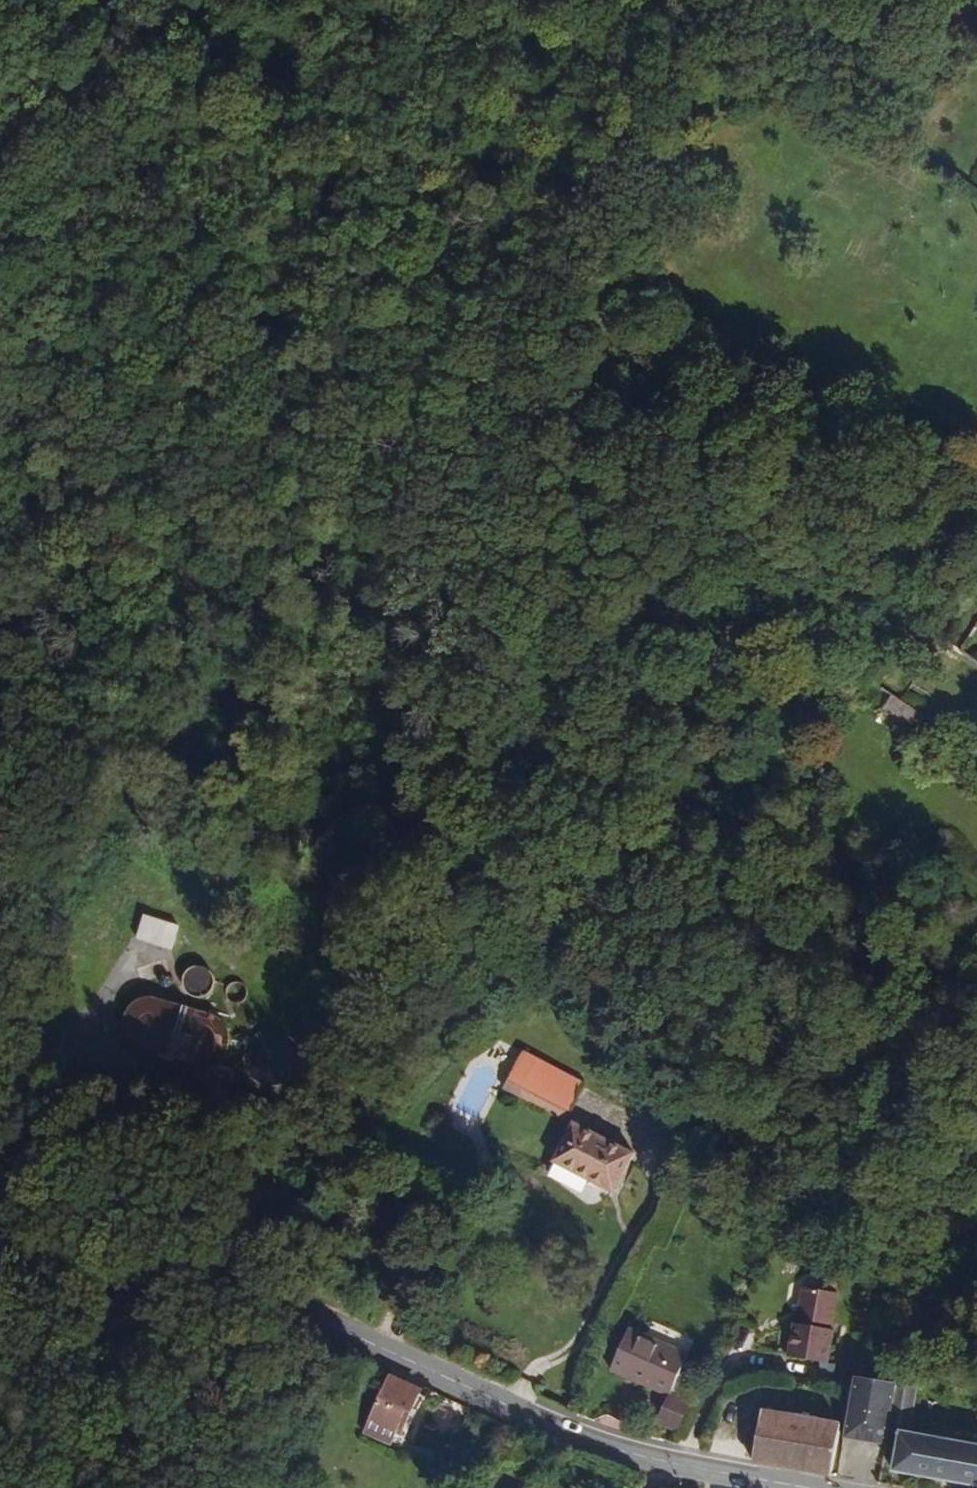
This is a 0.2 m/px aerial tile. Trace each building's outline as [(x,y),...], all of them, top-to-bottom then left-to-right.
[(892,694),(880,711),(905,729),(918,712),(892,694)] [(141,914),(135,940),(173,948),(179,922),(141,914)] [(249,1082),(254,1068),(223,1059),(218,1073),(249,1082)] [(474,1101),(493,1109),(511,1073),(491,1063),(474,1101)] [(539,1131),(556,1093),(511,1073),(493,1109),(539,1131)] [(595,1196),(611,1162),(547,1134),(528,1175),(575,1197),(580,1189),(595,1196)] [(575,1197),(591,1205),(595,1196),(580,1189),(575,1197)] [(837,1322),(844,1285),(809,1279),(801,1315),(799,1315),(792,1349),(832,1357),(838,1323),(837,1322)] [(679,1391),(699,1350),(642,1321),(621,1362),(634,1369),(636,1366),(648,1372),(646,1375),(679,1391)] [(929,1358),(933,1335),(918,1332),(914,1355),(929,1358)] [(934,1359),(929,1358),(914,1355),(908,1388),(902,1420),(924,1424),(934,1364),(934,1359)] [(370,1420),(392,1379),(367,1365),(346,1407),(367,1418),(370,1420)] [(848,1439),(898,1449),(900,1435),(902,1420),(908,1388),(860,1378),(857,1394),(848,1439)] [(688,1429),(700,1399),(680,1391),(667,1420),(688,1429)] [(834,1475),(844,1425),(775,1409),(764,1459),(834,1475)] [(924,1424),(902,1420),(900,1435),(914,1437),(908,1475),(976,1487),(976,1448),(934,1440),(936,1426),(924,1424)]
